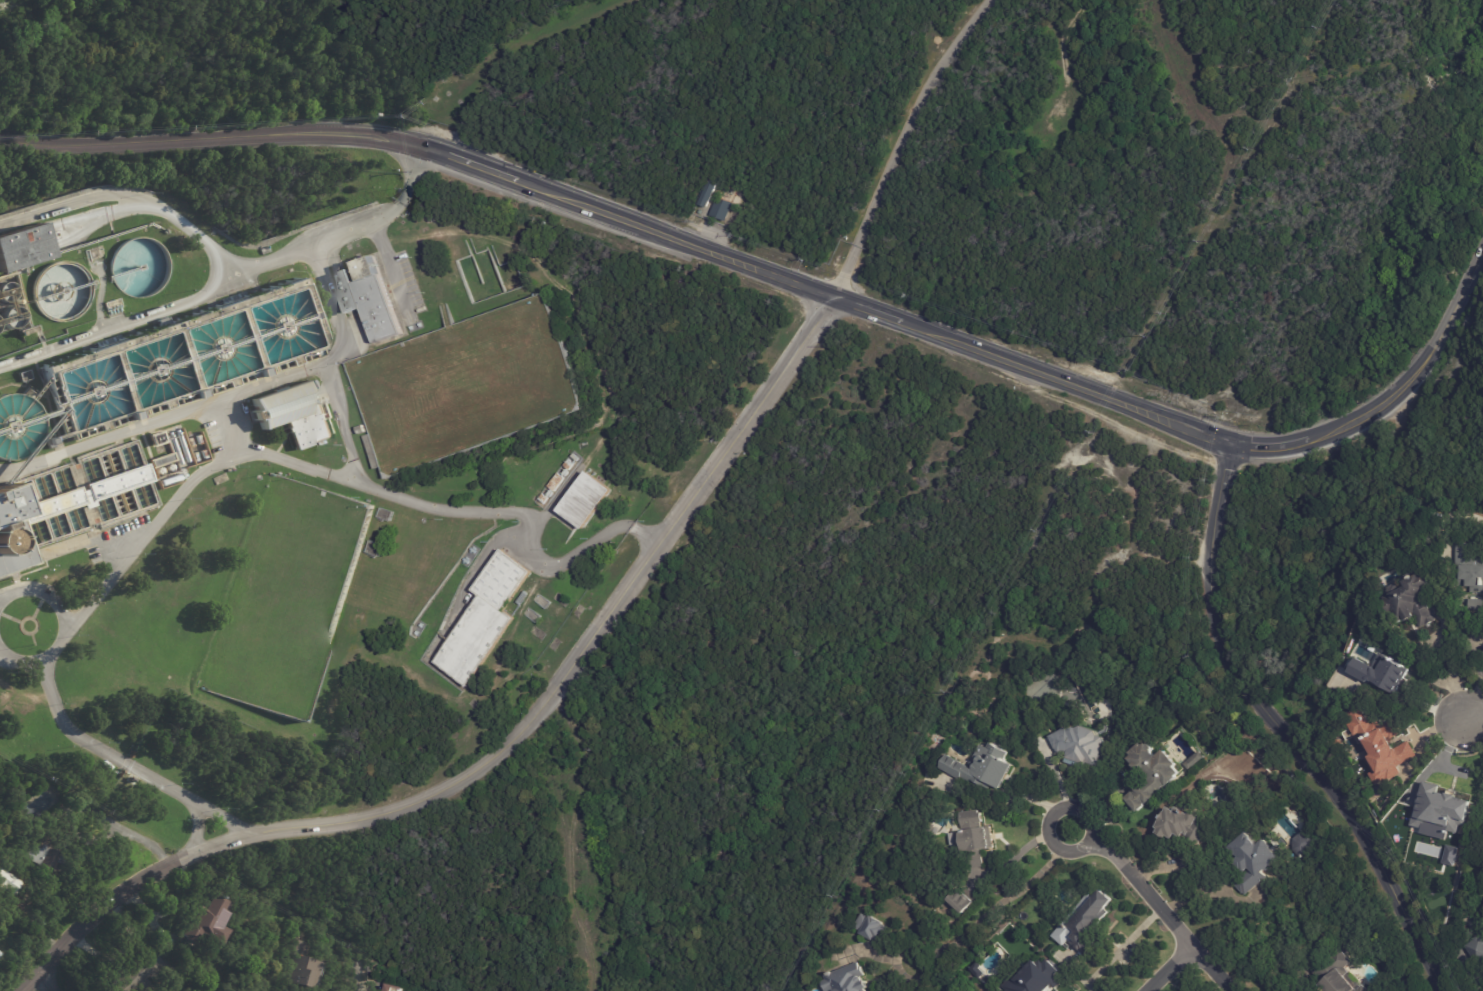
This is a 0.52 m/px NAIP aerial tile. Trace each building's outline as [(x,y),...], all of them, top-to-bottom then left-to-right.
[(712,198),(709,209),(698,205),(707,180),(717,184),(712,198)] [(735,204),(728,223),(711,217),(717,198),(735,204)] [(49,252),(0,267),(0,229),(38,217),(40,221),(49,252)] [(375,343),(363,308),(348,313),(335,275),(350,269),(352,274),(361,270),(357,261),(378,254),(402,321),(403,321),(406,328),(403,329),(404,332),(375,343)] [(1,301),(0,300),(0,283),(3,282),(6,282),(9,283),(12,285),(13,288),(14,291),(14,294),(12,297),(10,299),(7,301),(4,301),(1,301)] [(18,308),(21,310),(23,313),(23,317),(23,320),(21,324),(19,326),(15,327),(12,327),(9,327),(6,325),(4,322),(3,319),(3,316),(4,313),(5,310),(8,308),(11,307),(15,307),(18,308)] [(19,373),(29,369),(32,378),(22,382),(19,373)] [(319,388),(322,396),(317,398),(320,406),(322,405),(325,415),(327,414),(329,420),(328,420),(334,438),(297,451),(291,433),(290,434),(288,428),(289,428),(287,421),(263,430),(259,419),(255,420),(252,411),(256,410),(252,400),(310,379),(314,389),(319,387),(319,388)] [(358,433),(356,428),(363,425),(366,432),(358,435),(358,433)] [(163,430),(167,441),(154,446),(149,434),(163,429),(163,430)] [(40,563),(0,577),(0,484),(13,479),(14,482),(71,462),(72,465),(79,463),(77,456),(114,443),(115,447),(138,439),(160,505),(147,510),(35,549),(40,563)] [(155,469),(154,468),(153,468),(150,459),(174,451),(177,460),(166,463),(166,465),(163,466),(163,465),(156,467),(156,468),(155,469)] [(564,466),(569,459),(575,464),(571,470),(564,466)] [(581,525),(560,510),(588,470),(615,489),(587,529),(581,525)] [(559,473),(567,479),(557,492),(549,487),(559,473)] [(541,504),(540,504),(542,501),(539,500),(543,495),(550,499),(544,507),(541,504)] [(1482,555),(1482,592),(1467,592),(1467,587),(1451,586),(1453,543),(1468,543),(1468,565),(1482,566),(1482,555)] [(469,552),(473,546),(479,550),(475,556),(469,552)] [(534,573),(508,610),(519,618),(469,688),(433,662),(481,596),(472,590),(502,548),(535,572),(534,573)] [(462,563),(466,556),(472,560),(468,567),(462,563)] [(1424,580),(1423,584),(1421,585),(1423,589),(1418,592),(1424,594),(1423,597),(1435,620),(1420,628),(1413,614),(1395,624),(1381,597),(1384,595),(1383,594),(1385,593),(1384,592),(1386,591),(1385,589),(1389,587),(1395,596),(1403,592),(1398,582),(1413,574),(1415,578),(1417,577),(1422,577),(1424,580)] [(522,605),(518,602),(527,591),(531,594),(522,605)] [(1469,613),(1480,611),(1478,599),(1467,601),(1469,613)] [(1398,688),(1395,693),(1371,681),(1372,680),(1364,676),(1363,679),(1346,670),(1354,655),(1371,664),(1371,666),(1376,668),(1379,663),(1380,663),(1384,655),(1390,657),(1389,659),(1397,663),(1398,662),(1402,664),(1401,665),(1408,668),(1398,688)] [(1393,736),(1385,741),(1390,750),(1406,742),(1414,757),(1394,767),(1398,774),(1388,780),(1387,778),(1371,786),(1365,774),(1369,772),(1361,757),(1364,755),(1358,744),(1356,745),(1352,737),(1349,739),(1342,725),(1347,722),(1342,713),(1355,706),(1368,732),(1391,720),(1398,734),(1393,736)] [(1109,736),(1111,737),(1113,741),(1098,771),(1064,761),(1066,757),(1063,753),(1061,753),(1053,736),(1076,726),(1077,731),(1079,728),(1083,726),(1089,725),(1105,730),(1107,736),(1109,736)] [(1017,764),(1002,789),(983,777),(980,783),(977,781),(973,788),(938,766),(946,752),(975,769),(988,747),(989,748),(992,742),(1009,752),(1006,758),(1017,764)] [(1171,750),(1183,765),(1180,767),(1185,773),(1182,775),(1183,777),(1169,788),(1168,787),(1158,795),(1159,797),(1151,804),(1150,802),(1147,804),(1148,806),(1140,813),(1135,807),(1130,812),(1125,805),(1130,800),(1129,798),(1152,780),(1147,774),(1146,774),(1139,765),(1140,764),(1136,759),(1139,756),(1136,753),(1149,743),(1152,746),(1155,743),(1156,745),(1158,744),(1161,748),(1158,750),(1163,756),(1171,750)] [(1190,765),(1189,764),(1205,751),(1209,757),(1194,770),(1190,765)] [(1183,764),(1188,769),(1205,758),(1200,752),(1183,764)] [(1441,796),(1449,803),(1451,803),(1451,802),(1463,805),(1461,821),(1459,821),(1457,831),(1443,828),(1446,815),(1442,812),(1441,814),(1437,811),(1428,812),(1425,816),(1431,820),(1426,825),(1423,822),(1410,839),(1397,829),(1408,814),(1407,814),(1419,798),(1411,792),(1418,784),(1423,788),(1434,783),(1437,789),(1440,789),(1440,796),(1441,796)] [(1200,818),(1197,822),(1207,829),(1198,843),(1184,834),(1182,837),(1176,833),(1172,839),(1167,835),(1165,839),(1156,833),(1159,829),(1156,827),(1170,807),(1175,810),(1178,806),(1184,811),(1185,809),(1190,812),(1189,813),(1189,814),(1191,812),(1194,811),(1199,814),(1200,818)] [(994,834),(996,848),(993,849),(984,851),(987,867),(969,870),(965,845),(958,846),(956,834),(963,832),(960,813),(980,810),(981,813),(984,813),(985,822),(983,823),(984,829),(993,827),(994,834)] [(74,843),(81,847),(68,868),(60,862),(53,873),(25,856),(41,831),(54,840),(62,829),(75,838),(73,842),(74,843)] [(1275,843),(1287,858),(1266,874),(1269,877),(1244,897),(1236,886),(1256,870),(1255,869),(1248,873),(1240,863),(1246,859),(1237,848),(1256,833),(1261,840),(1262,838),(1266,843),(1272,839),(1275,843)] [(1310,834),(1314,835),(1319,844),(1316,854),(1304,857),(1294,850),(1295,839),(1302,833),(1310,834)] [(3,895),(0,892),(0,863),(24,883),(18,890),(14,895),(7,890),(3,895)] [(965,894),(974,903),(964,914),(949,900),(960,889),(965,894)] [(236,904),(224,926),(231,930),(228,937),(215,930),(210,938),(202,933),(196,944),(181,936),(199,903),(206,907),(214,892),(236,904)] [(1082,955),(1069,943),(1078,934),(1070,926),(1096,898),(1109,910),(1102,917),(1105,920),(1087,939),(1093,945),(1082,955)] [(875,942),(874,941),(874,942),(861,935),(863,933),(855,928),(863,915),(870,919),(872,917),(885,924),(882,929),(888,932),(887,935),(886,934),(879,944),(875,942)] [(1482,941),(1482,940),(1482,960),(1474,966),(1462,946),(1479,936),(1482,941)] [(292,938),(309,943),(305,958),(321,962),(313,990),(279,981),(292,938)] [(1364,990),(1363,990),(1331,990),(1327,986),(1343,972),(1333,960),(1345,949),(1356,962),(1350,968),(1354,973),(1351,975),(1363,990),(1364,990)] [(1051,990),(1052,990),(1005,990),(1001,987),(1011,978),(1015,982),(1036,962),(1038,964),(1040,961),(1043,965),(1047,961),(1059,973),(1055,977),(1058,980),(1056,982),(1058,984),(1051,990)] [(874,989),(871,990),(827,990),(824,982),(829,980),(827,976),(862,963),(867,975),(864,977),(864,979),(866,978),(867,982),(871,981),(874,989)] [(980,979),(971,971),(978,963),(982,967),(980,970),(985,974),(980,979)]
